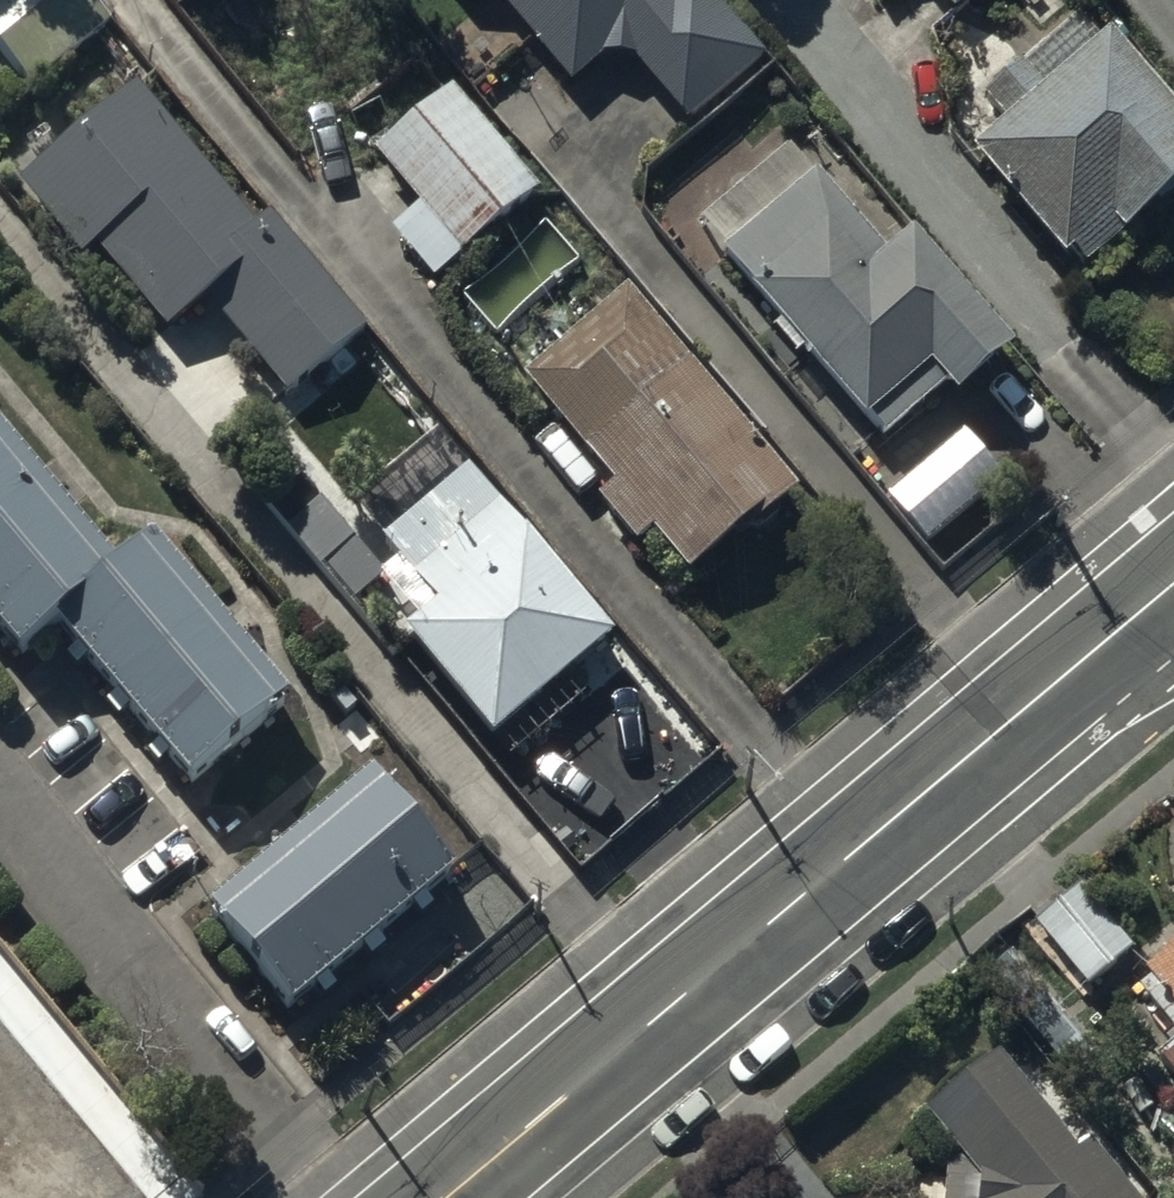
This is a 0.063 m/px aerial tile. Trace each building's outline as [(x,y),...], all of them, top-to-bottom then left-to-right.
[(25,92),(107,26),(86,0),(0,0),(0,61),(25,92)] [(683,126),(760,60),(708,0),(460,0),(493,2),(567,91),(599,64),(630,65),(683,126)] [(1039,41),(1071,12),(1060,0),(1003,0),(1039,41)] [(1081,277),(1173,198),(1173,126),(1106,46),(1041,101),(1019,75),(983,106),(1004,131),(967,164),(1059,271),(1069,263),(1081,277)] [(251,235),(132,92),(11,189),(75,266),(91,253),(163,339),(203,305),(284,402),(364,335),(268,220),(251,235)] [(370,160),(457,263),(535,198),(448,95),(370,160)] [(723,258),(718,260),(776,333),(770,338),(791,365),(798,360),(860,434),(865,429),(880,447),(941,396),(950,406),(1006,360),(907,240),(882,261),(791,151),(698,228),(723,258)] [(649,542),(683,582),(731,542),(735,548),(793,499),(623,297),(516,386),(607,494),(591,507),(633,556),(649,542)] [(606,645),(433,436),(348,507),(394,564),(379,576),(320,504),(288,531),(351,607),(378,585),(412,626),(398,637),(487,744),(606,645)] [(999,488),(960,441),(884,505),(923,552),(999,488)] [(16,669),(55,637),(184,794),(283,713),(152,554),(116,584),(0,443),(0,650),(16,669)] [(372,786),(210,923),(291,1022),(456,888),(372,786)] [(1078,893),(1031,932),(1085,995),(1131,956),(1078,893)] [(1139,982),(1173,1024),(1173,953),(1139,982)] [(81,1121),(0,1024),(0,1188),(81,1121)] [(1158,1072),(1173,1091),(1173,1060),(1158,1072)] [(922,1127),(944,1154),(940,1197),(1128,1197),(1087,1150),(1073,1162),(993,1067),(922,1127)]
